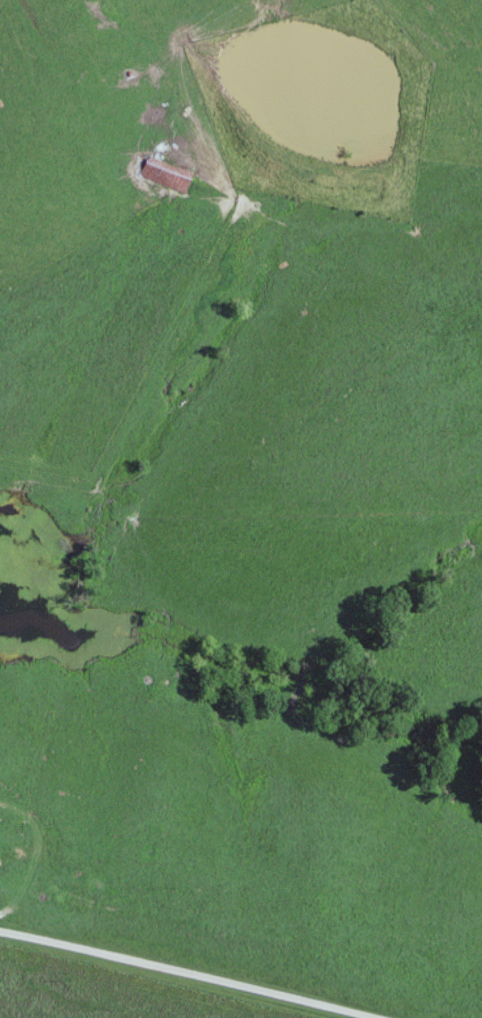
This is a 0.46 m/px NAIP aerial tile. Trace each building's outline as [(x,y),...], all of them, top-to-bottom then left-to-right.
[(144,156),(144,179),(198,179),(198,156),(144,156)]
